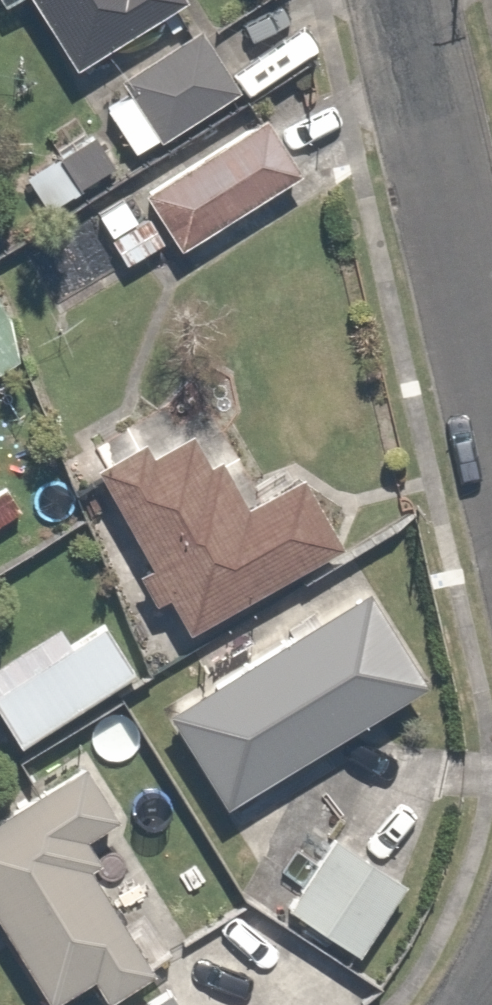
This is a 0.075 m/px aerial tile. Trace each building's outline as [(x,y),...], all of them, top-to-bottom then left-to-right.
[(67,72),(175,9),(170,0),(25,0),(67,72)] [(231,92),(195,29),(120,73),(130,90),(99,108),(125,153),(231,92)] [(167,253),(215,225),(226,244),(278,213),(266,194),(284,184),(249,124),(128,196),(123,187),(86,208),(119,263),(159,240),(167,253)] [(27,356),(0,311),(0,372),(27,356)] [(125,456),(89,476),(140,564),(126,572),(147,608),(159,601),(180,637),(315,559),(310,549),(328,539),(288,470),(233,502),(208,459),(206,460),(189,430),(130,464),(125,456)] [(355,588),(159,709),(216,800),(411,679),(355,588)] [(0,653),(0,719),(11,737),(132,667),(101,615),(66,636),(57,620),(0,653)] [(0,806),(0,940),(35,1002),(77,978),(89,1000),(136,973),(73,862),(116,837),(74,764),(0,806)] [(319,830),(275,907),(350,949),(393,873),(319,830)] [(157,987),(131,1004),(169,1004),(157,987)]
